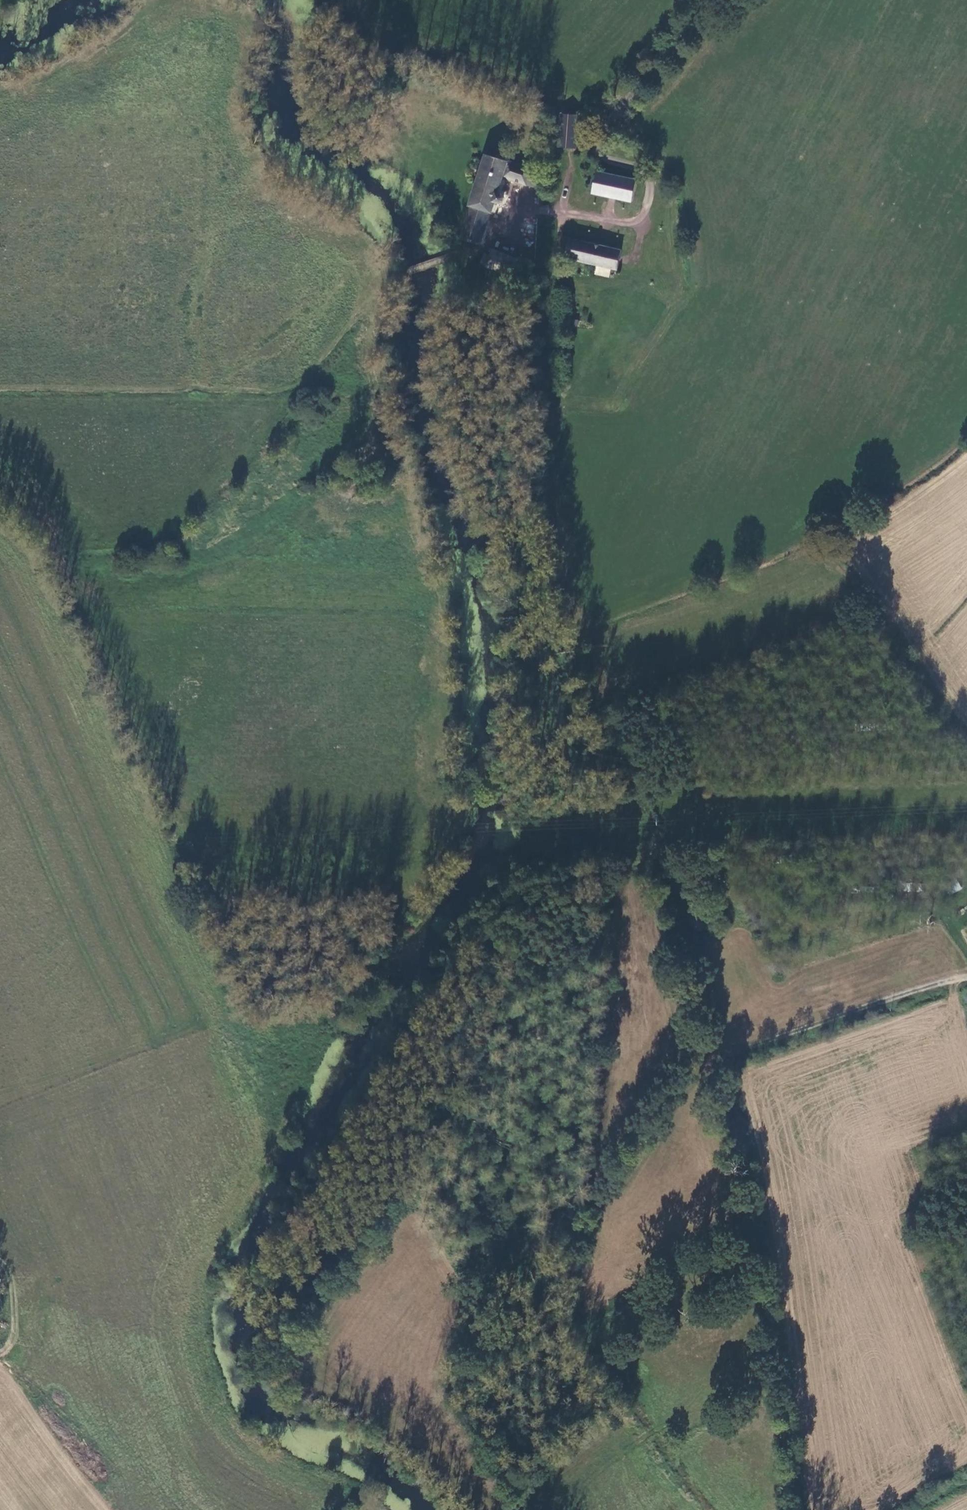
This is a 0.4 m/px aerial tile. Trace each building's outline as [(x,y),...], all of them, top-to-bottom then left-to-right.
[(554,148),(571,150),(573,116),(556,115),(554,148)] [(505,162),(508,153),(496,149),(493,157),(483,154),(456,240),(476,246),(486,214),(487,214),(491,200),(499,201),(500,200),(501,197),(499,192),(494,191),(499,179),(530,187),(535,173),(516,166),(517,164),(514,163),(513,165),(505,162)] [(592,173),(587,194),(626,203),(626,201),(636,203),(640,183),(630,182),(631,181),(592,173)] [(611,270),(614,271),(618,251),(565,240),(562,259),(611,270)] [(487,258),(482,256),(478,265),(481,265),(505,276),(516,262),(491,250),(487,258)]
